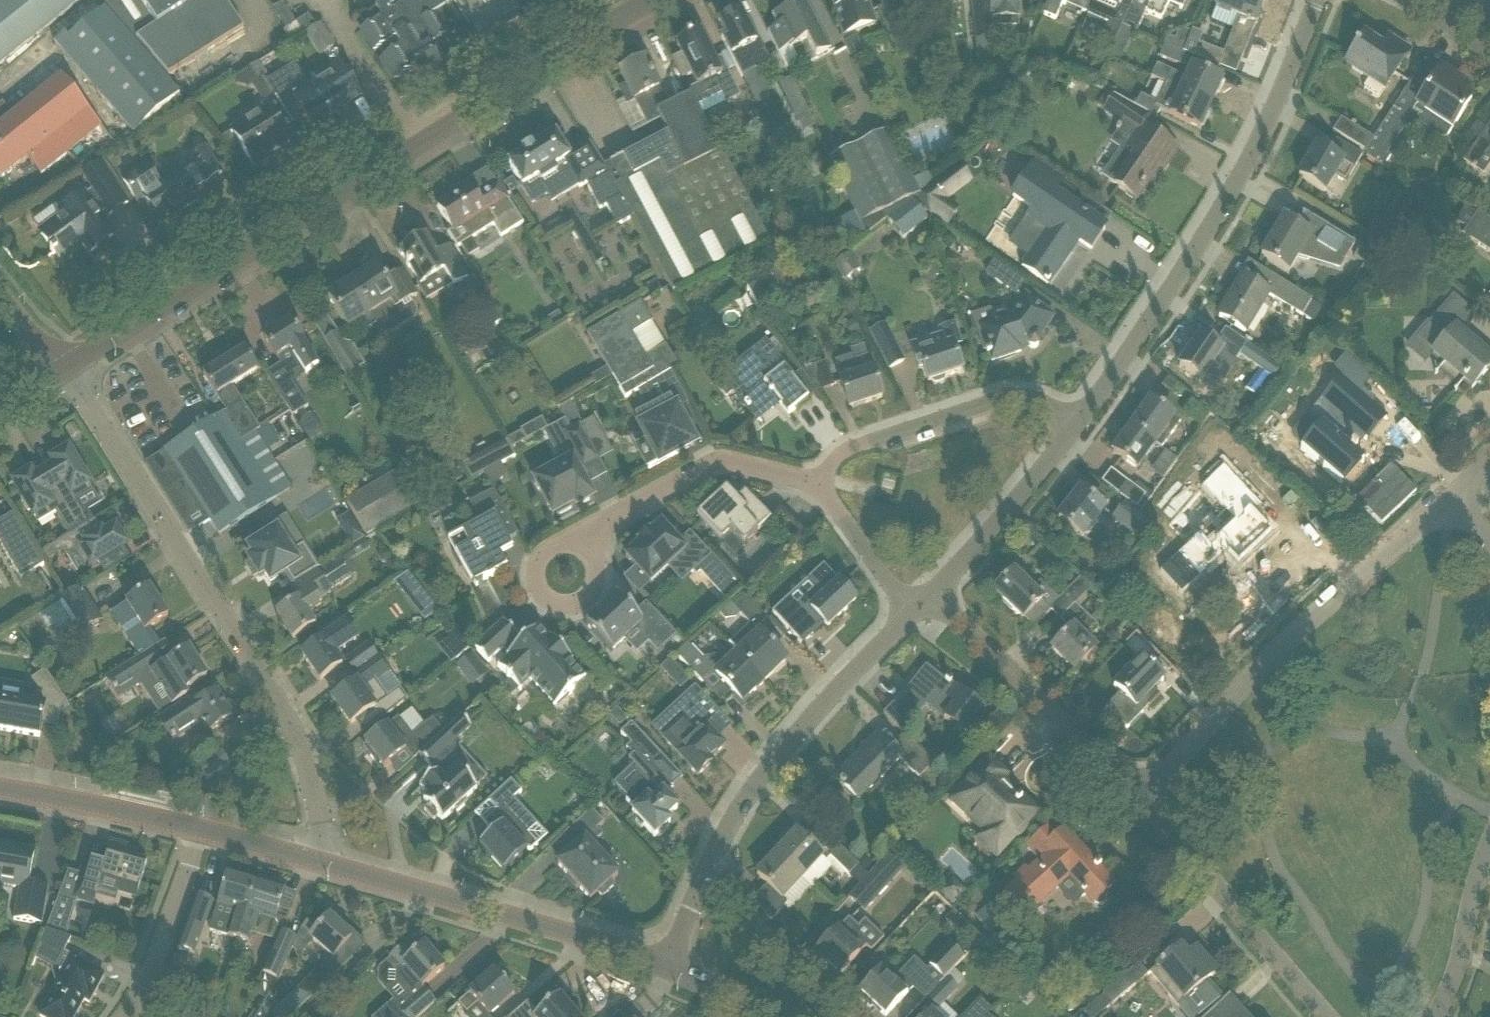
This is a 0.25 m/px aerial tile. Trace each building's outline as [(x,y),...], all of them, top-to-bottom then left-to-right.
[(83,0),(0,0),(0,66),(83,0)] [(141,43),(168,78),(245,31),(224,0),(105,0),(141,43)] [(361,32),(375,53),(380,50),(386,59),(381,62),(394,83),(400,79),(407,90),(442,67),(438,62),(469,43),(459,27),(464,24),(477,45),(519,18),(508,0),(412,0),(400,7),(395,0),(389,0),(360,18),(361,19),(362,18),(368,27),(361,32)] [(866,0),(829,0),(843,37),(840,38),(852,61),(865,54),(856,35),(876,27),(866,0)] [(990,0),(981,0),(980,0),(971,0),(973,19),(975,19),(977,41),(991,39),(990,19),(990,0)] [(990,19),(1019,19),(1019,0),(990,0),(990,19)] [(1043,14),(1054,19),(1063,0),(1049,0),(1043,14)] [(1061,4),(1085,14),(1086,12),(1087,12),(1092,0),(1063,0),(1061,4)] [(1102,39),(1113,45),(1114,43),(1115,43),(1122,27),(1128,12),(1123,10),(1125,4),(1119,1),(1120,0),(1092,0),(1087,12),(1086,12),(1085,14),(1085,15),(1108,26),(1102,39)] [(1128,12),(1122,27),(1131,31),(1137,34),(1145,13),(1159,19),(1166,3),(1181,9),(1185,0),(1133,0),(1128,12)] [(1210,22),(1233,31),(1225,51),(1241,58),(1265,0),(1219,0),(1215,8),(1210,22)] [(896,10),(892,3),(878,10),(892,38),(906,32),(896,10)] [(833,50),(820,23),(816,25),(807,6),(793,13),(790,8),(776,15),(774,21),(777,28),(767,33),(776,51),(779,54),(788,49),(789,51),(807,41),(816,59),(833,50)] [(54,45),(134,138),(181,97),(106,11),(105,9),(69,40),(65,35),(54,45)] [(722,38),(730,55),(741,77),(752,72),(770,63),(758,39),(759,39),(754,28),(750,30),(741,11),(718,23),(725,36),(722,38)] [(290,42),(303,34),(297,23),(284,31),(290,42)] [(320,26),(307,35),(320,55),(333,46),(320,26)] [(1122,27),(1115,43),(1124,47),(1131,31),(1122,27)] [(1164,45),(1183,53),(1192,31),(1186,30),(1177,33),(1175,40),(1167,37),(1164,45)] [(1192,31),(1183,53),(1186,54),(1219,68),(1225,55),(1203,46),(1199,44),(1203,34),(1192,30),(1192,31)] [(691,73),(697,85),(688,90),(702,116),(740,96),(732,81),(730,76),(721,58),(715,61),(700,32),(676,44),(681,55),(672,59),(682,78),(691,73)] [(1345,65),(1362,76),(1369,80),(1364,86),(1364,90),(1375,97),(1380,96),(1386,87),(1387,87),(1409,52),(1395,43),(1394,45),(1386,41),(1382,48),(1364,37),(1358,46),(1355,44),(1353,47),(1356,49),(1345,65)] [(1186,54),(1183,53),(1164,45),(1159,57),(1181,66),(1186,54)] [(788,49),(779,54),(788,72),(798,67),(789,51),(788,49)] [(1417,54),(1402,78),(1409,83),(1424,59),(1417,54)] [(1023,59),(1017,57),(1013,66),(1019,68),(1023,59)] [(672,113),(669,107),(645,60),(620,73),(626,86),(619,90),(627,105),(635,101),(647,126),(660,119),(672,113)] [(1423,127),(1427,132),(1432,135),(1438,137),(1445,139),(1448,134),(1447,134),(1453,124),(1455,125),(1471,99),(1457,91),(1461,85),(1440,72),(1440,71),(1425,62),(1426,61),(1424,60),(1374,140),(1373,139),(1365,151),(1365,152),(1368,154),(1367,157),(1384,167),(1390,156),(1387,154),(1414,113),(1421,117),(1418,121),(1420,123),(1423,127)] [(244,72),(253,86),(268,77),(259,62),(244,72)] [(281,73),(267,82),(275,96),(293,124),(306,116),(313,127),(336,112),(335,110),(358,95),(360,97),(361,96),(339,62),(338,62),(342,69),(325,80),(311,88),(309,90),(293,65),(281,73)] [(1170,72),(1164,84),(1211,106),(1222,82),(1191,68),(1186,79),(1170,72)] [(1096,86),(1101,76),(1090,71),(1085,82),(1096,86)] [(741,77),(757,107),(768,101),(752,72),(741,77)] [(4,104),(0,107),(0,179),(1,179),(28,158),(42,176),(101,127),(62,79),(15,117),(4,104)] [(791,79),(779,85),(797,120),(809,114),(791,79)] [(1211,106),(1164,84),(1155,104),(1162,107),(1160,111),(1168,115),(1200,130),(1211,106)] [(944,103),(958,101),(957,90),(943,92),(944,103)] [(1150,116),(1134,107),(1113,95),(1101,111),(1121,126),(1108,145),(1119,153),(1102,176),(1115,186),(1134,199),(1158,165),(1163,169),(1176,150),(1143,127),(1150,116)] [(293,124),(275,96),(262,105),(266,111),(232,133),(253,165),(254,165),(252,161),(272,149),(274,152),(290,142),(285,134),(295,128),(296,130),(297,129),(293,124)] [(769,243),(754,215),(755,215),(738,183),(722,152),(720,153),(718,150),(691,96),(669,107),(672,113),(660,119),(668,134),(623,158),(633,178),(617,186),(634,217),(658,264),(658,265),(673,294),(769,243)] [(1141,96),(1134,107),(1150,116),(1155,119),(1160,111),(1162,107),(1155,104),(1141,96)] [(760,112),(736,124),(751,151),(774,138),(762,116),(760,112)] [(976,134),(966,113),(951,120),(961,141),(976,134)] [(797,120),(804,135),(816,129),(809,114),(797,120)] [(1333,131),(1365,151),(1373,139),(1340,119),(1333,131)] [(1483,156),(1489,161),(1489,130),(1486,128),(1475,144),(1464,161),(1474,168),(1483,156)] [(855,213),(865,235),(865,236),(886,219),(911,200),(919,193),(913,181),(887,132),(857,146),(828,159),(855,213)] [(617,226),(634,217),(617,186),(633,178),(623,158),(604,168),(589,145),(569,157),(555,135),(532,149),(531,147),(521,153),(523,155),(509,164),(523,187),(538,177),(541,182),(553,201),(578,186),(579,188),(586,183),(600,209),(606,206),(617,226)] [(1362,155),(1353,150),(1336,139),(1327,154),(1315,147),(1298,177),(1324,193),(1338,169),(1350,176),(1362,155)] [(146,200),(150,207),(161,224),(162,223),(161,221),(182,207),(183,209),(198,200),(192,189),(205,181),(206,183),(222,173),(206,149),(191,158),(195,165),(181,174),(181,173),(162,185),(146,162),(121,179),(137,205),(146,200)] [(81,175),(92,191),(85,196),(84,195),(61,212),(64,217),(57,222),(41,233),(60,259),(84,242),(91,252),(113,236),(102,220),(99,216),(107,211),(110,215),(128,203),(101,162),(81,175)] [(1033,164),(1012,194),(1034,209),(1028,217),(1026,216),(1018,229),(1019,234),(1020,234),(1016,239),(1017,243),(1025,249),(1015,263),(1030,273),(1047,285),(1077,240),(1090,249),(1104,229),(1088,218),(1073,208),(1081,197),(1033,164)] [(452,231),(448,233),(464,259),(479,250),(471,239),(494,225),(502,236),(523,223),(516,211),(515,211),(498,183),(477,196),(472,187),(466,184),(457,190),(457,196),(438,208),(452,231)] [(933,185),(920,196),(927,208),(930,215),(946,226),(958,209),(946,201),(933,185)] [(927,220),(911,200),(886,219),(902,240),(927,220)] [(1477,212),(1475,215),(1464,207),(1455,221),(1467,228),(1462,235),(1489,254),(1489,220),(1477,212)] [(1328,258),(1330,253),(1345,261),(1354,245),(1301,215),(1294,227),(1282,219),(1261,256),(1288,272),(1305,244),(1328,258)] [(435,256),(424,238),(401,252),(411,269),(419,282),(415,284),(418,287),(443,272),(451,285),(467,275),(461,264),(450,247),(435,256)] [(1359,250),(1354,258),(1364,264),(1354,281),(1359,284),(1381,263),(1359,250)] [(833,265),(844,281),(860,269),(848,254),(833,265)] [(810,272),(805,259),(790,265),(795,278),(810,272)] [(994,261),(986,273),(1014,294),(1023,283),(994,261)] [(376,267),(352,282),(378,324),(386,337),(397,331),(387,315),(417,296),(402,271),(385,282),(376,267)] [(1219,316),(1236,327),(1245,332),(1267,295),(1302,316),(1312,322),(1321,308),(1310,301),(1311,300),(1257,267),(1248,282),(1242,278),(1219,316)] [(760,319),(792,292),(783,274),(746,292),(760,319)] [(662,291),(656,280),(644,288),(650,298),(662,291)] [(328,297),(339,314),(348,329),(359,322),(365,331),(378,324),(352,282),(328,297)] [(466,297),(487,331),(503,321),(482,288),(466,297)] [(1030,348),(1031,348),(1032,349),(1033,349),(1034,349),(1034,348),(1035,348),(1036,348),(1036,347),(1037,347),(1037,346),(1037,345),(1038,345),(1038,344),(1038,343),(1038,342),(1038,341),(1037,341),(1037,340),(1036,339),(1053,317),(1025,294),(1009,314),(1003,309),(994,312),(989,318),(990,323),(976,327),(982,346),(983,346),(986,355),(989,354),(991,361),(1020,352),(1019,348),(1027,345),(1028,345),(1028,346),(1028,347),(1029,347),(1029,348),(1030,348)] [(1438,369),(1456,385),(1462,378),(1471,386),(1489,365),(1489,357),(1459,330),(1473,313),(1453,295),(1420,333),(1436,348),(1429,355),(1441,365),(1438,369)] [(632,337),(653,325),(641,304),(587,337),(605,369),(590,378),(595,387),(611,378),(623,399),(637,391),(670,373),(679,368),(666,346),(645,358),(632,337)] [(553,328),(563,322),(558,313),(547,319),(553,328)] [(267,374),(292,415),(307,406),(292,383),(304,374),(318,366),(302,342),(303,341),(291,321),(264,338),(281,365),(267,374)] [(846,327),(853,337),(861,332),(854,322),(846,327)] [(903,360),(884,324),(871,332),(889,367),(903,360)] [(953,346),(961,343),(954,324),(939,329),(942,337),(911,349),(918,368),(922,366),(928,383),(932,381),(935,383),(942,381),(943,377),(962,371),(953,346)] [(1179,367),(1196,378),(1205,384),(1214,370),(1211,367),(1225,346),(1240,356),(1273,379),(1281,367),(1247,344),(1225,330),(1214,347),(1199,337),(1179,367)] [(325,341),(346,378),(360,370),(359,369),(365,366),(352,344),(346,347),(338,333),(325,341)] [(730,391),(733,389),(759,422),(780,405),(787,414),(807,398),(763,343),(730,369),(734,374),(724,383),(730,391)] [(855,366),(837,372),(840,381),(843,389),(849,408),(882,398),(876,379),(873,370),(872,371),(867,355),(864,346),(850,350),(853,359),(855,366)] [(226,412),(222,415),(241,443),(255,434),(261,431),(237,395),(232,388),(259,371),(245,349),(203,376),(226,412)] [(1328,471),(1327,472),(1342,485),(1343,483),(1340,480),(1358,459),(1362,462),(1363,461),(1354,453),(1356,451),(1353,447),(1354,446),(1351,442),(1359,433),(1367,440),(1368,439),(1366,437),(1384,416),(1386,418),(1386,417),(1357,391),(1370,376),(1355,363),(1345,354),(1331,370),(1341,378),(1323,398),(1319,395),(1309,406),(1319,414),(1312,422),(1320,428),(1303,448),(1328,471)] [(826,362),(812,366),(819,389),(833,384),(826,362)] [(678,387),(670,373),(637,391),(648,411),(635,418),(638,425),(635,427),(646,449),(639,452),(648,470),(689,448),(685,440),(689,438),(689,439),(690,438),(676,411),(688,405),(678,387)] [(1168,378),(1162,387),(1171,394),(1177,385),(1168,378)] [(1150,401),(1131,427),(1154,443),(1162,449),(1181,422),(1150,401)] [(570,403),(560,409),(572,430),(579,426),(582,425),(570,403)] [(277,497),(241,443),(222,415),(145,464),(190,534),(210,521),(220,535),(277,499),(276,498),(277,497)] [(582,425),(579,426),(586,439),(599,432),(592,419),(582,425)] [(323,437),(312,420),(299,428),(310,445),(323,437)] [(521,431),(527,441),(546,430),(540,420),(521,431)] [(573,505),(575,509),(593,499),(578,473),(599,462),(597,460),(579,426),(572,430),(563,435),(570,448),(562,453),(568,463),(533,482),(552,517),(556,515),(557,517),(571,510),(569,508),(573,505)] [(268,427),(255,434),(267,453),(280,445),(268,427)] [(1154,443),(1131,427),(1113,453),(1136,469),(1151,447),(1154,443)] [(273,462),(267,453),(255,434),(241,443),(277,497),(290,489),(273,462)] [(604,441),(591,448),(597,460),(611,453),(604,441)] [(488,471),(501,464),(514,457),(507,443),(464,467),(471,481),(485,473),(488,471)] [(77,526),(79,530),(94,522),(90,514),(85,517),(76,501),(93,491),(85,478),(88,477),(81,465),(78,466),(68,450),(65,452),(64,449),(53,456),(55,458),(51,460),(55,466),(45,472),(77,526)] [(1169,454),(1159,467),(1168,473),(1177,459),(1169,454)] [(1212,556),(1210,554),(1218,547),(1233,562),(1257,540),(1264,548),(1265,547),(1253,533),(1259,528),(1245,513),(1256,503),(1219,462),(1197,483),(1220,508),(1206,521),(1216,532),(1206,541),(1196,530),(1156,567),(1177,590),(1197,571),(1195,568),(1201,562),(1203,564),(1212,556)] [(488,471),(485,473),(490,484),(507,475),(501,464),(488,471)] [(402,470),(346,502),(367,537),(422,505),(402,470)] [(67,532),(69,537),(79,530),(77,526),(45,472),(34,478),(31,472),(28,474),(26,472),(16,478),(17,481),(14,483),(24,499),(21,501),(28,512),(31,511),(38,524),(55,514),(67,532)] [(1118,493),(1136,507),(1140,510),(1152,495),(1147,491),(1144,495),(1127,482),(1118,493)] [(502,560),(510,556),(504,543),(518,536),(493,488),(469,501),(480,522),(447,539),(454,553),(453,554),(460,567),(462,566),(473,587),(507,569),(502,560)] [(731,532),(743,546),(755,534),(770,521),(744,493),(736,501),(725,490),(696,517),(710,532),(720,542),(731,532)] [(1104,510),(1095,503),(1079,491),(1057,519),(1082,538),(1104,510)] [(1151,525),(1125,504),(1113,519),(1139,540),(1151,525)] [(21,580),(44,566),(12,514),(11,515),(14,520),(0,528),(0,545),(21,580)] [(350,515),(337,523),(352,548),(364,540),(350,515)] [(291,553),(303,546),(287,520),(275,527),(291,553)] [(79,530),(69,537),(42,553),(50,567),(51,567),(48,561),(64,552),(67,557),(74,553),(84,570),(97,562),(99,565),(110,558),(109,555),(126,545),(124,542),(126,540),(120,530),(118,531),(116,528),(104,535),(95,521),(94,522),(79,530)] [(639,546),(625,559),(634,569),(649,585),(667,568),(678,558),(692,574),(693,573),(696,577),(700,574),(711,585),(725,572),(711,556),(689,533),(678,544),(660,526),(650,536),(649,534),(638,544),(639,546)] [(277,531),(249,549),(254,558),(249,561),(250,562),(259,576),(260,578),(265,575),(270,583),(284,574),(286,573),(294,585),(318,569),(303,546),(291,553),(277,531)] [(350,549),(338,557),(343,564),(349,560),(369,548),(364,540),(352,548),(350,549)] [(799,540),(787,550),(796,560),(784,571),(793,580),(792,580),(803,591),(815,581),(826,593),(810,608),(827,628),(856,601),(816,558),(812,562),(805,553),(808,550),(799,540)] [(389,558),(386,554),(381,555),(378,559),(380,563),(384,565),(389,563),(389,558)] [(299,599),(292,603),(276,614),(293,640),(309,629),(316,625),(308,613),(322,604),(320,601),(332,593),(330,590),(350,576),(338,557),(318,569),(294,585),(291,587),(299,599)] [(1059,620),(1074,604),(1090,588),(1080,578),(1058,600),(1040,581),(1032,589),(1014,571),(993,593),(1021,621),(1024,619),(1033,628),(1050,611),(1059,620)] [(408,572),(394,582),(426,622),(435,616),(440,612),(408,572)] [(59,604),(39,617),(51,634),(59,647),(74,637),(101,622),(81,589),(58,603),(59,604)] [(118,626),(119,625),(129,641),(138,656),(139,657),(142,656),(159,645),(149,628),(167,618),(150,589),(125,604),(111,613),(118,626)] [(750,624),(729,644),(763,682),(785,661),(756,629),(766,619),(745,596),(734,607),(750,624)] [(657,654),(676,637),(648,607),(636,618),(617,597),(616,598),(605,608),(597,616),(587,626),(586,625),(585,626),(611,654),(636,631),(657,654)] [(1079,609),(1074,604),(1059,620),(1058,620),(1059,621),(1060,620),(1071,631),(1053,650),(1074,671),(1095,650),(1083,638),(1095,625),(1079,609)] [(324,640),(319,644),(302,655),(320,681),(337,669),(342,666),(336,657),(357,643),(341,618),(319,633),(324,640)] [(522,644),(516,638),(517,637),(504,623),(476,650),(488,663),(502,649),(509,656),(506,658),(498,667),(512,681),(503,690),(510,698),(517,690),(527,680),(552,705),(564,692),(569,698),(572,695),(571,694),(585,680),(584,679),(583,680),(568,664),(570,662),(572,663),(573,662),(550,638),(549,639),(550,640),(548,642),(537,631),(539,630),(538,629),(522,644)] [(453,664),(473,650),(460,632),(440,646),(453,664)] [(368,644),(345,661),(355,674),(378,658),(368,644)] [(748,697),(763,682),(729,644),(712,660),(711,659),(709,658),(708,658),(706,659),(703,660),(690,646),(678,658),(699,681),(711,670),(734,695),(733,696),(742,705),(749,698),(748,697)] [(151,670),(115,693),(121,702),(143,688),(154,680),(171,706),(174,704),(176,706),(190,697),(186,691),(190,689),(206,678),(188,651),(172,662),(165,667),(154,674),(154,675),(151,670)] [(472,653),(457,665),(464,675),(479,663),(472,653)] [(115,693),(151,670),(142,656),(139,657),(138,656),(104,677),(115,693)] [(378,704),(386,697),(375,682),(389,672),(378,658),(355,674),(341,685),(345,691),(333,700),(351,725),(374,708),(379,704),(378,704)] [(1113,686),(1120,693),(1106,707),(1127,728),(1149,705),(1150,706),(1159,696),(1153,690),(1163,680),(1140,658),(1113,686)] [(670,660),(660,669),(670,680),(680,671),(670,660)] [(40,675),(46,671),(40,661),(33,665),(40,675)] [(893,705),(883,715),(897,729),(903,734),(913,724),(910,720),(925,704),(961,733),(969,723),(982,707),(958,688),(956,691),(950,686),(952,683),(947,680),(945,683),(926,668),(908,690),(894,707),(893,705)] [(46,671),(40,675),(33,678),(42,689),(39,699),(26,697),(25,702),(0,698),(0,729),(42,737),(46,722),(61,726),(63,706),(70,702),(46,671)] [(400,686),(386,697),(378,704),(379,704),(388,716),(409,698),(400,686)] [(682,715),(660,735),(696,775),(711,762),(708,759),(724,745),(717,737),(730,725),(695,686),(674,705),(682,715)] [(163,717),(158,720),(166,732),(171,741),(178,737),(197,725),(201,723),(208,734),(215,729),(232,718),(230,714),(233,711),(228,702),(223,704),(215,693),(207,698),(202,691),(163,717)] [(628,720),(617,708),(610,715),(621,727),(628,720)] [(998,712),(993,718),(1001,725),(1006,718),(998,712)] [(472,730),(460,717),(419,757),(430,768),(432,766),(437,771),(419,789),(427,797),(422,801),(428,807),(425,810),(434,820),(437,817),(442,822),(453,810),(456,813),(467,802),(465,800),(476,789),(448,760),(463,745),(460,741),(472,730)] [(383,767),(386,771),(407,755),(412,761),(442,732),(432,719),(424,726),(411,736),(397,719),(387,728),(386,727),(380,732),(364,744),(383,767)] [(636,822),(642,829),(645,827),(655,839),(659,835),(661,838),(670,829),(668,827),(671,824),(667,820),(678,809),(663,794),(660,791),(668,783),(673,789),(683,780),(631,726),(621,736),(631,746),(626,751),(633,758),(629,762),(644,778),(625,797),(626,798),(626,797),(628,799),(626,801),(634,810),(636,808),(638,810),(633,815),(638,820),(636,822)] [(190,762),(194,760),(214,747),(206,735),(188,746),(185,748),(182,750),(188,758),(190,762)] [(902,760),(920,778),(933,764),(908,739),(894,753),(878,737),(836,779),(859,802),(902,760)] [(206,780),(228,766),(220,752),(198,766),(206,780)] [(976,775),(951,801),(969,819),(970,818),(983,829),(1004,849),(1026,828),(1023,826),(1030,819),(1018,808),(1019,806),(1016,803),(1013,807),(994,789),(1006,777),(989,761),(976,775)] [(492,833),(479,845),(504,873),(528,850),(530,851),(537,845),(527,834),(537,825),(513,799),(521,792),(510,781),(488,802),(497,811),(484,824),(492,833)] [(591,810),(565,834),(576,846),(557,864),(569,877),(568,878),(577,887),(578,887),(590,900),(598,892),(602,897),(613,886),(609,882),(617,875),(603,859),(607,855),(595,842),(602,836),(596,829),(603,823),(591,810)] [(1065,829),(1056,838),(1048,829),(1028,848),(1038,858),(1041,855),(1045,858),(1030,872),(1027,868),(1016,878),(1020,882),(1006,895),(1026,916),(1055,889),(1057,891),(1070,879),(1082,891),(1081,892),(1085,896),(1086,896),(1094,904),(1095,903),(1097,906),(1103,906),(1108,902),(1108,895),(1106,893),(1113,886),(1098,869),(1101,866),(1098,863),(1094,867),(1077,850),(1081,846),(1065,829)] [(848,876),(859,865),(822,830),(808,844),(798,834),(778,856),(802,879),(821,858),(826,862),(830,858),(848,876)] [(46,887),(30,884),(36,850),(0,845),(0,887),(18,890),(12,921),(42,926),(49,888),(46,888),(46,887)] [(85,859),(79,878),(73,900),(94,906),(99,886),(137,897),(147,861),(131,857),(130,859),(107,853),(103,868),(99,866),(100,863),(85,859)] [(802,879),(778,856),(758,877),(768,886),(753,902),(772,922),(775,920),(788,905),(782,900),(802,879)] [(865,911),(878,896),(903,872),(889,857),(864,882),(850,897),(865,911)] [(255,881),(227,873),(217,904),(209,931),(227,936),(238,939),(255,881)] [(953,907),(966,892),(952,879),(939,893),(953,907)] [(255,881),(237,940),(247,943),(246,944),(249,945),(257,917),(274,922),(278,909),(290,912),(295,894),(284,891),(284,890),(255,881)] [(193,955),(212,902),(196,896),(177,949),(193,955)] [(46,931),(66,938),(76,906),(59,901),(46,931)] [(986,907),(974,917),(983,928),(995,917),(986,907)] [(954,911),(945,920),(956,931),(963,937),(971,928),(965,922),(954,911)] [(352,957),(343,949),(352,939),(329,919),(321,928),(312,920),(298,936),(296,940),(292,949),(300,956),(313,941),(330,956),(296,990),(297,991),(274,1012),(275,1016),(289,1016),(352,957)] [(841,975),(854,960),(860,954),(859,953),(866,946),(871,950),(884,936),(866,920),(858,928),(849,919),(836,932),(817,952),(841,975)] [(40,945),(61,957),(71,940),(66,938),(46,931),(40,945)] [(278,982),(292,949),(296,940),(280,933),(255,989),(268,996),(277,982),(278,982)] [(434,1003),(421,988),(444,969),(426,948),(429,945),(419,933),(393,955),(403,968),(399,971),(398,979),(413,996),(400,1007),(395,1000),(376,1016),(418,1016),(434,1003)] [(928,966),(943,980),(963,958),(949,944),(928,966)] [(1182,947),(1152,971),(1178,1004),(1184,998),(1199,1016),(1219,1001),(1204,982),(1215,974),(1201,957),(1195,949),(1189,953),(1188,955),(1182,947)] [(42,1016),(75,1016),(84,1000),(89,1003),(104,976),(86,966),(70,958),(60,976),(62,977),(50,998),(48,997),(38,1015),(42,1016)] [(872,981),(860,993),(885,1016),(886,1016),(910,992),(928,973),(925,970),(915,961),(893,984),(870,962),(861,970),(872,981)] [(1127,991),(1148,974),(1140,963),(1118,981),(1102,994),(1112,1006),(1127,992),(1127,991)] [(921,1003),(943,980),(928,966),(925,970),(928,973),(910,992),(921,1003)] [(499,1007),(514,994),(495,972),(469,995),(458,1005),(466,1015),(477,1005),(488,1016),(499,1007)] [(953,974),(947,980),(957,989),(963,983),(953,974)] [(929,999),(938,1008),(957,989),(947,980),(929,999)] [(511,1016),(578,1016),(560,996),(538,1015),(528,1002),(511,1016)] [(1067,996),(1062,1001),(1062,1007),(1067,1011),(1073,1011),(1077,1007),(1077,1001),(1073,996),(1067,996)] [(1227,996),(1204,1016),(1246,1016),(1227,996)] [(988,1014),(991,1011),(980,1000),(963,1016),(985,1016),(988,1014)] [(936,1016),(937,1016),(956,1016),(945,1007),(936,1016)]
